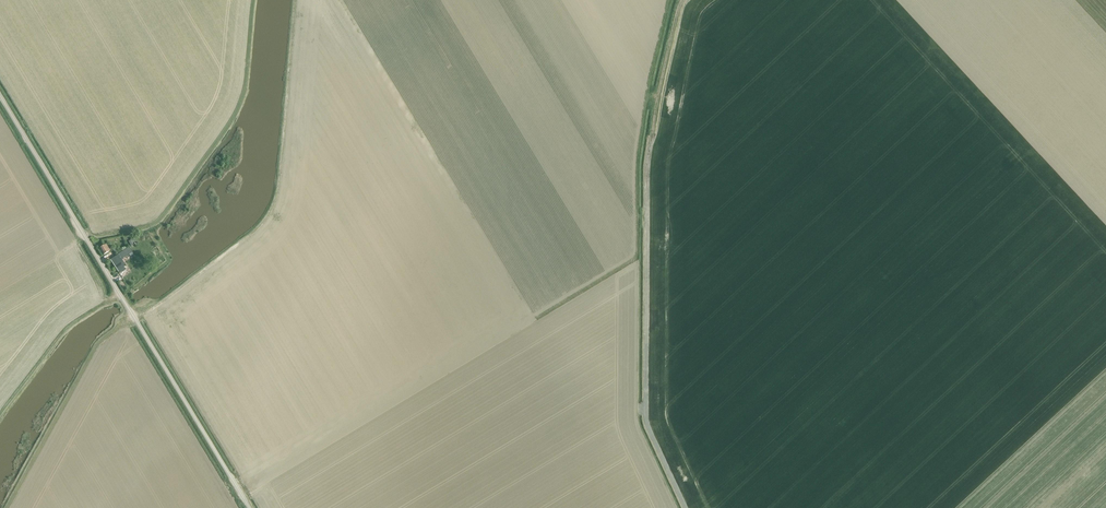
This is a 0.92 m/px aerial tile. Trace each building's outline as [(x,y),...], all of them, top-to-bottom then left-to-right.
[(104,254),(110,250),(106,244),(104,245),(99,247),(104,254)] [(129,247),(110,260),(118,273),(125,269),(123,266),(125,265),(121,259),(132,252),(129,247)]
